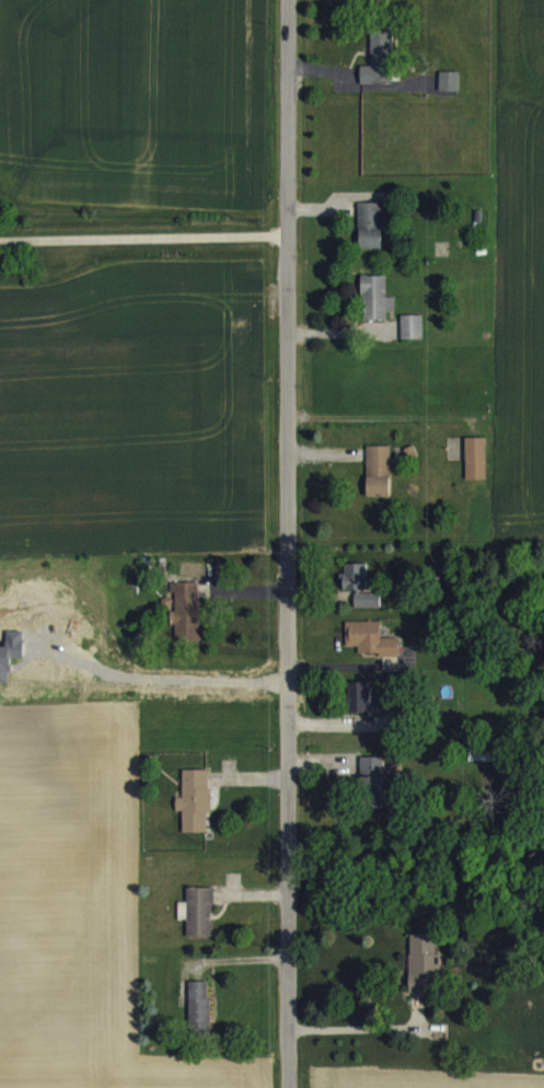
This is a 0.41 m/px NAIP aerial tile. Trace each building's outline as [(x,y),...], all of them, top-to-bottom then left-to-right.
[(360,96),(393,95),(391,43),(370,44),(372,79),(360,79),(360,96)] [(459,85),(439,84),(439,104),(458,104),(459,85)] [(359,216),(359,261),(383,261),(382,215),(359,216)] [(387,289),(363,288),(363,333),(387,334),(388,324),(395,324),(395,310),(387,310),(387,289)] [(423,328),(402,328),(402,352),(423,352),(423,328)] [(486,451),(466,450),(466,493),(486,493),(486,451)] [(367,509),(391,509),(392,459),(368,459),(367,509)] [(355,621),(381,620),(381,605),(368,605),(367,576),(344,577),(344,603),(355,602),(355,621)] [(200,595),(171,595),(172,623),(173,623),(173,653),(201,652),(200,595)] [(346,659),(359,659),(359,667),(400,667),(400,651),(381,651),(381,634),(346,634),(346,659)] [(349,726),(370,725),(370,720),(396,719),(395,700),(385,701),(385,712),(370,712),(370,695),(348,695),(349,726)] [(384,770),(364,770),(363,819),(383,820),(384,802),(391,802),(392,790),(383,789),(384,770)] [(209,782),(182,782),(182,810),(175,810),(175,823),(182,823),(182,845),(208,845),(209,782)] [(187,950),(212,950),(213,900),(187,900),(187,915),(178,915),(178,933),(188,933),(187,950)] [(409,1006),(437,1006),(438,969),(436,969),(436,947),(411,947),(409,1006)] [(188,994),(190,1043),(211,1043),(209,994),(188,994)]
